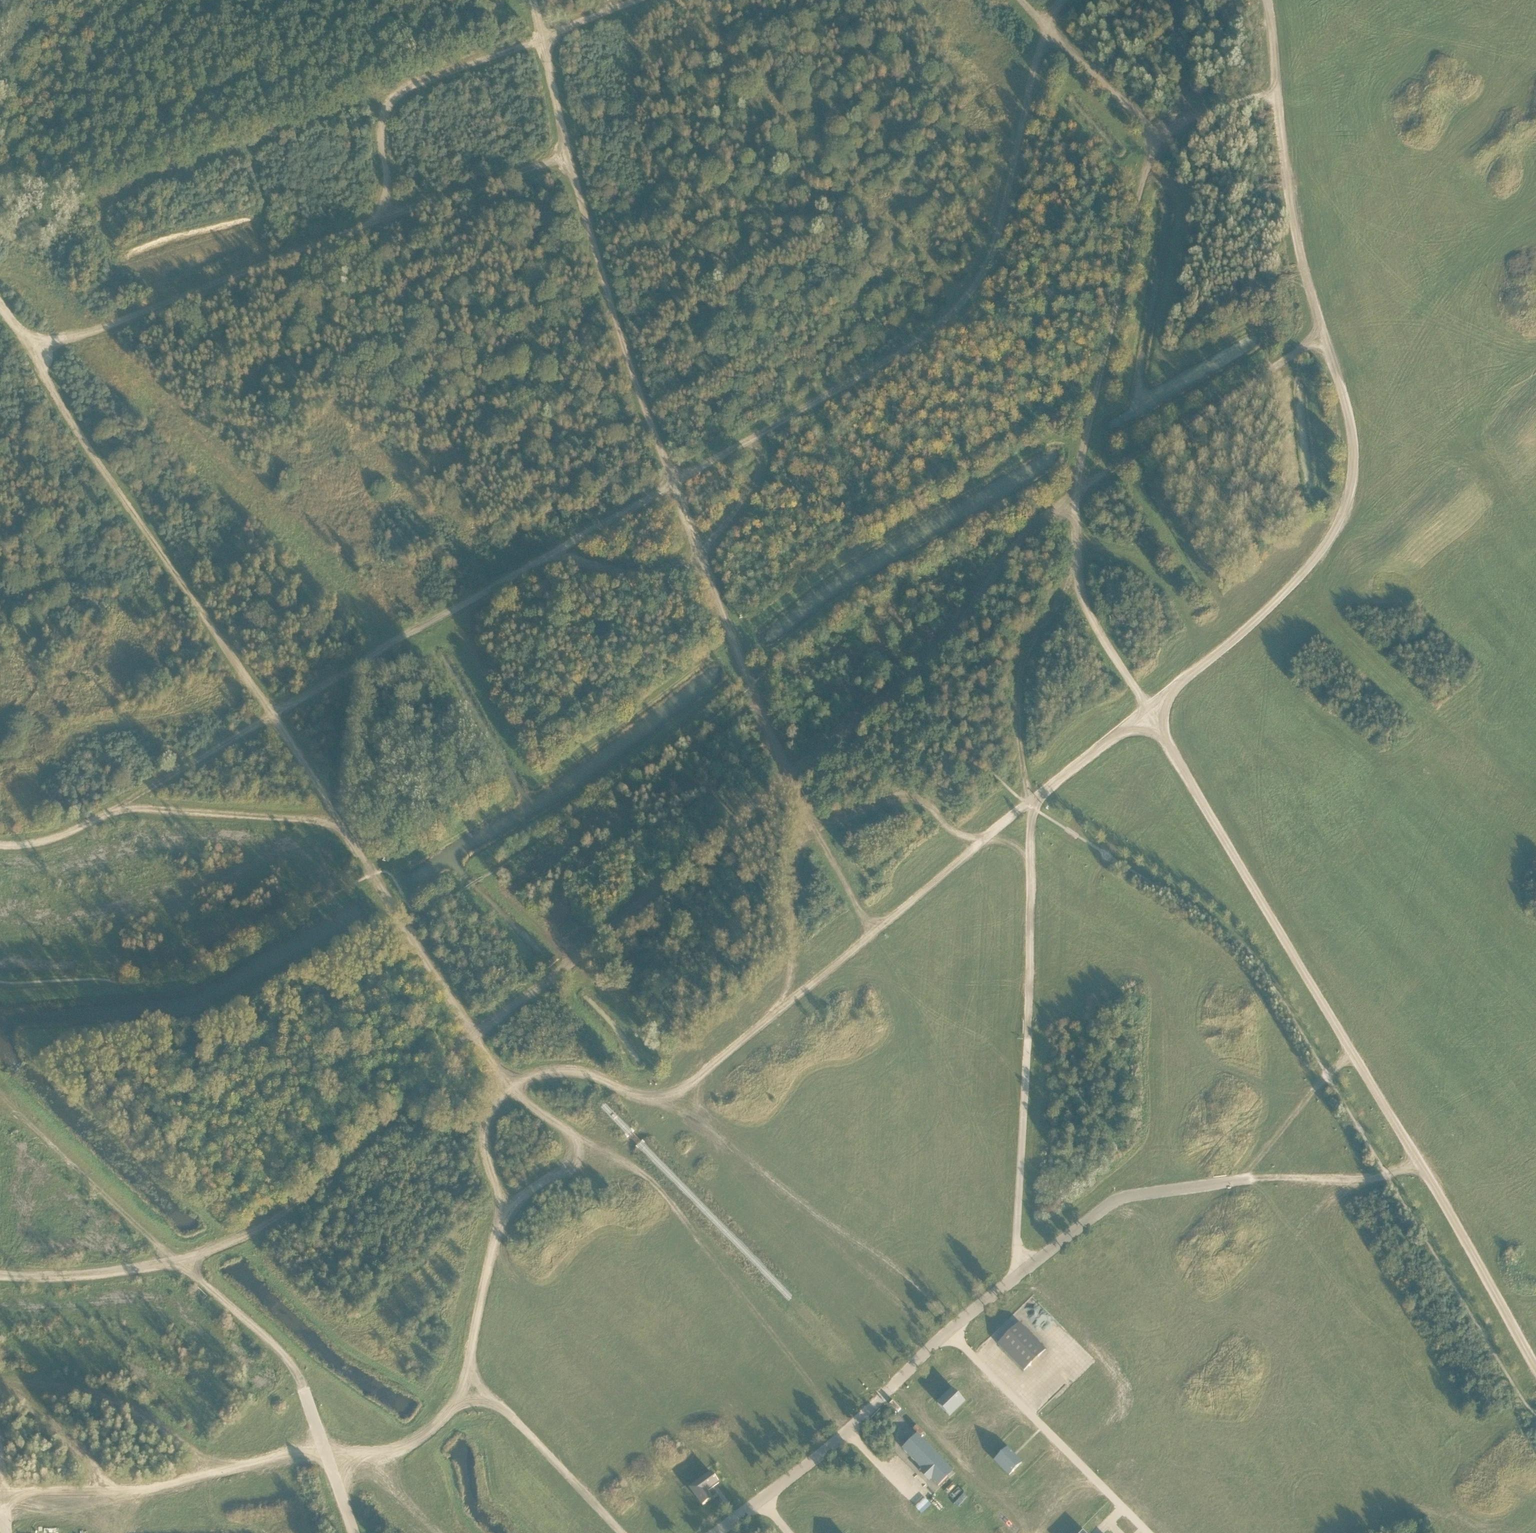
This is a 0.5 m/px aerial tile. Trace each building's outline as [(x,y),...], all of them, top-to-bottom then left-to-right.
[(1046,1349),(1019,1322),(997,1344),(1024,1371),(1046,1349)] [(965,1402),(952,1388),(936,1403),(950,1417),(965,1402)] [(954,1471),(917,1433),(901,1448),(922,1470),(920,1472),(929,1482),(932,1479),(938,1486),(954,1471)] [(1008,1447),(994,1461),(1009,1476),(1023,1462),(1008,1447)] [(719,1483),(711,1472),(689,1488),(702,1506),(713,1499),(707,1491),(719,1483)] [(916,1506),(921,1513),(932,1505),(927,1499),(916,1506)]
